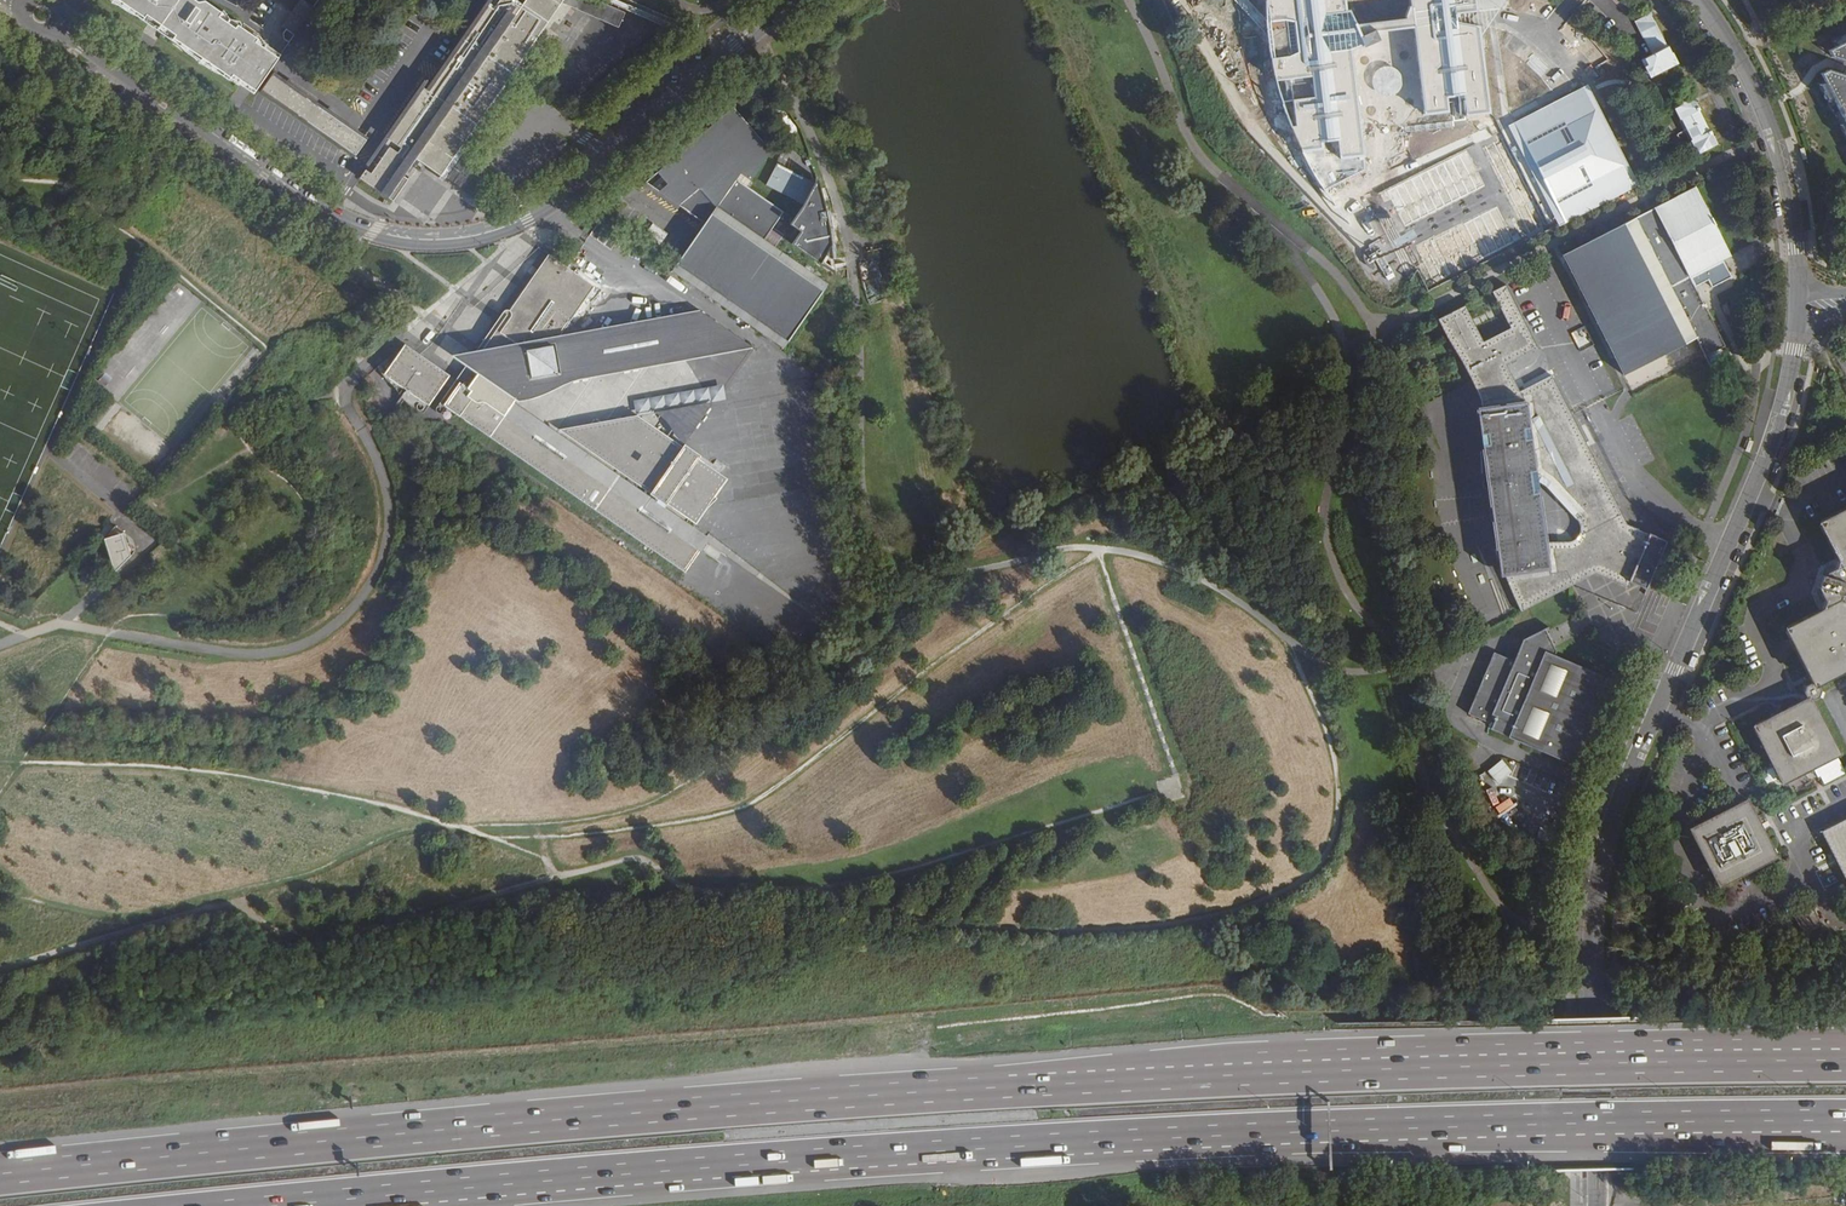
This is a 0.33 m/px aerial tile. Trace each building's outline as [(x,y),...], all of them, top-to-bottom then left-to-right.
[(146,18),(148,15),(164,26),(178,36),(176,38),(232,76),(234,74),(253,88),(257,91),(269,74),(281,58),(256,41),(259,37),(243,25),(240,29),(221,17),(223,12),(208,1),(201,3),(197,0),(121,0),(146,18)] [(316,7),(306,0),(299,0),(277,33),(281,36),(278,40),(283,44),(279,50),(284,53),(316,7)] [(453,164),(565,8),(620,31),(626,17),(586,0),(529,0),(523,8),(511,0),(497,0),(431,94),(425,90),(364,180),(394,200),(397,202),(420,168),(441,182),(451,167),(453,164)] [(1268,14),(1270,35),(1272,49),(1274,63),(1277,78),(1314,73),(1318,94),(1294,97),(1298,123),(1292,124),(1304,148),(1319,146),(1324,172),(1318,176),(1328,189),(1353,173),(1350,155),(1366,153),(1353,49),(1367,42),(1368,43),(1381,37),(1378,31),(1417,26),(1428,112),(1450,109),(1451,114),(1492,109),(1481,23),(1459,21),(1458,13),(1502,7),(1509,0),(1411,0),(1350,8),(1349,0),(1268,0),(1268,14)] [(1648,63),(1654,75),(1680,63),(1655,12),(1639,20),(1655,53),(1647,57),(1650,62),(1648,63)] [(1829,53),(1833,60),(1845,64),(1845,44),(1829,53)] [(269,74),(257,91),(357,162),(370,145),(269,74)] [(1821,78),(1845,127),(1845,79),(1831,74),(1821,78)] [(1554,199),(1565,222),(1606,201),(1633,187),(1637,185),(1599,111),(1603,92),(1597,82),(1561,99),(1550,79),(1530,90),(1544,95),(1549,105),(1520,121),(1520,124),(1516,126),(1529,151),(1527,152),(1552,200),(1554,199)] [(1718,144),(1723,142),(1720,136),(1715,128),(1714,129),(1705,113),(1707,112),(1699,98),(1697,94),(1683,100),(1684,103),(1679,106),(1685,120),(1687,119),(1696,136),(1693,137),(1701,153),(1718,144)] [(776,152),(737,106),(660,170),(671,186),(662,192),(711,223),(676,273),(786,351),(808,320),(832,287),(777,248),(786,235),(775,228),(787,211),(742,179),(744,175),(755,182),(776,152)] [(1378,190),(1396,229),(1488,188),(1470,148),(1378,190)] [(813,184),(777,164),(765,185),(802,205),(813,184)] [(671,186),(660,170),(646,182),(662,192),(671,186)] [(1564,254),(1623,375),(1696,338),(1705,356),(1724,346),(1697,294),(1693,287),(1688,277),(1722,259),(1735,253),(1696,187),(1660,205),(1620,226),(1612,230),(1586,243),(1564,254)] [(1415,256),(1428,286),(1458,274),(1449,252),(1467,244),(1473,259),(1538,231),(1520,189),(1412,234),(1420,254),(1415,256)] [(600,288),(568,266),(553,257),(464,384),(457,390),(442,410),(439,412),(439,417),(465,418),(690,576),(715,539),(700,529),(709,516),(723,502),(719,500),(732,481),(703,459),(689,449),(715,411),(709,407),(664,416),(673,424),(677,434),(687,445),(686,447),(644,420),(567,433),(655,496),(654,497),(522,405),(550,399),(559,394),(568,390),(577,384),(759,351),(707,313),(566,337),(600,288)] [(1722,259),(1688,277),(1693,287),(1709,279),(1713,287),(1732,278),(1722,259)] [(1516,615),(1573,586),(1588,578),(1596,574),(1624,586),(1625,583),(1628,585),(1629,581),(1644,588),(1656,560),(1664,542),(1626,525),(1572,417),(1506,285),(1493,292),(1511,329),(1485,342),(1466,306),(1438,320),(1447,340),(1470,379),(1478,410),(1475,411),(1479,438),(1479,473),(1482,496),(1493,549),(1495,577),(1502,578),(1516,615)] [(1579,347),(1590,342),(1583,327),(1572,332),(1579,347)] [(429,415),(454,379),(409,347),(407,349),(382,369),(406,400),(429,415)] [(1752,726),(1781,780),(1790,782),(1842,755),(1814,701),(1820,698),(1821,691),(1818,685),(1845,671),(1845,507),(1820,520),(1839,558),(1833,567),(1823,572),(1819,586),(1826,599),(1823,605),(1785,625),(1813,682),(1810,684),(1808,687),(1806,689),(1805,693),(1806,697),(1752,726)] [(127,534),(107,538),(116,572),(133,557),(127,534)] [(83,590),(95,578),(90,573),(78,585),(83,590)] [(1596,574),(1588,578),(1621,593),(1624,586),(1596,574)] [(1642,591),(1644,588),(1629,581),(1628,585),(1642,591)] [(1508,663),(1490,657),(1464,718),(1485,727),(1483,732),(1567,768),(1605,683),(1549,658),(1550,655),(1539,632),(1516,644),(1508,663)] [(1689,744),(1681,748),(1685,756),(1693,752),(1689,744)] [(1762,772),(1768,783),(1779,778),(1773,766),(1762,772)] [(1750,804),(1693,833),(1723,892),(1780,864),(1750,804)] [(1822,831),(1845,876),(1845,819),(1822,831)] [(1815,909),(1795,919),(1805,938),(1825,928),(1815,909)]
